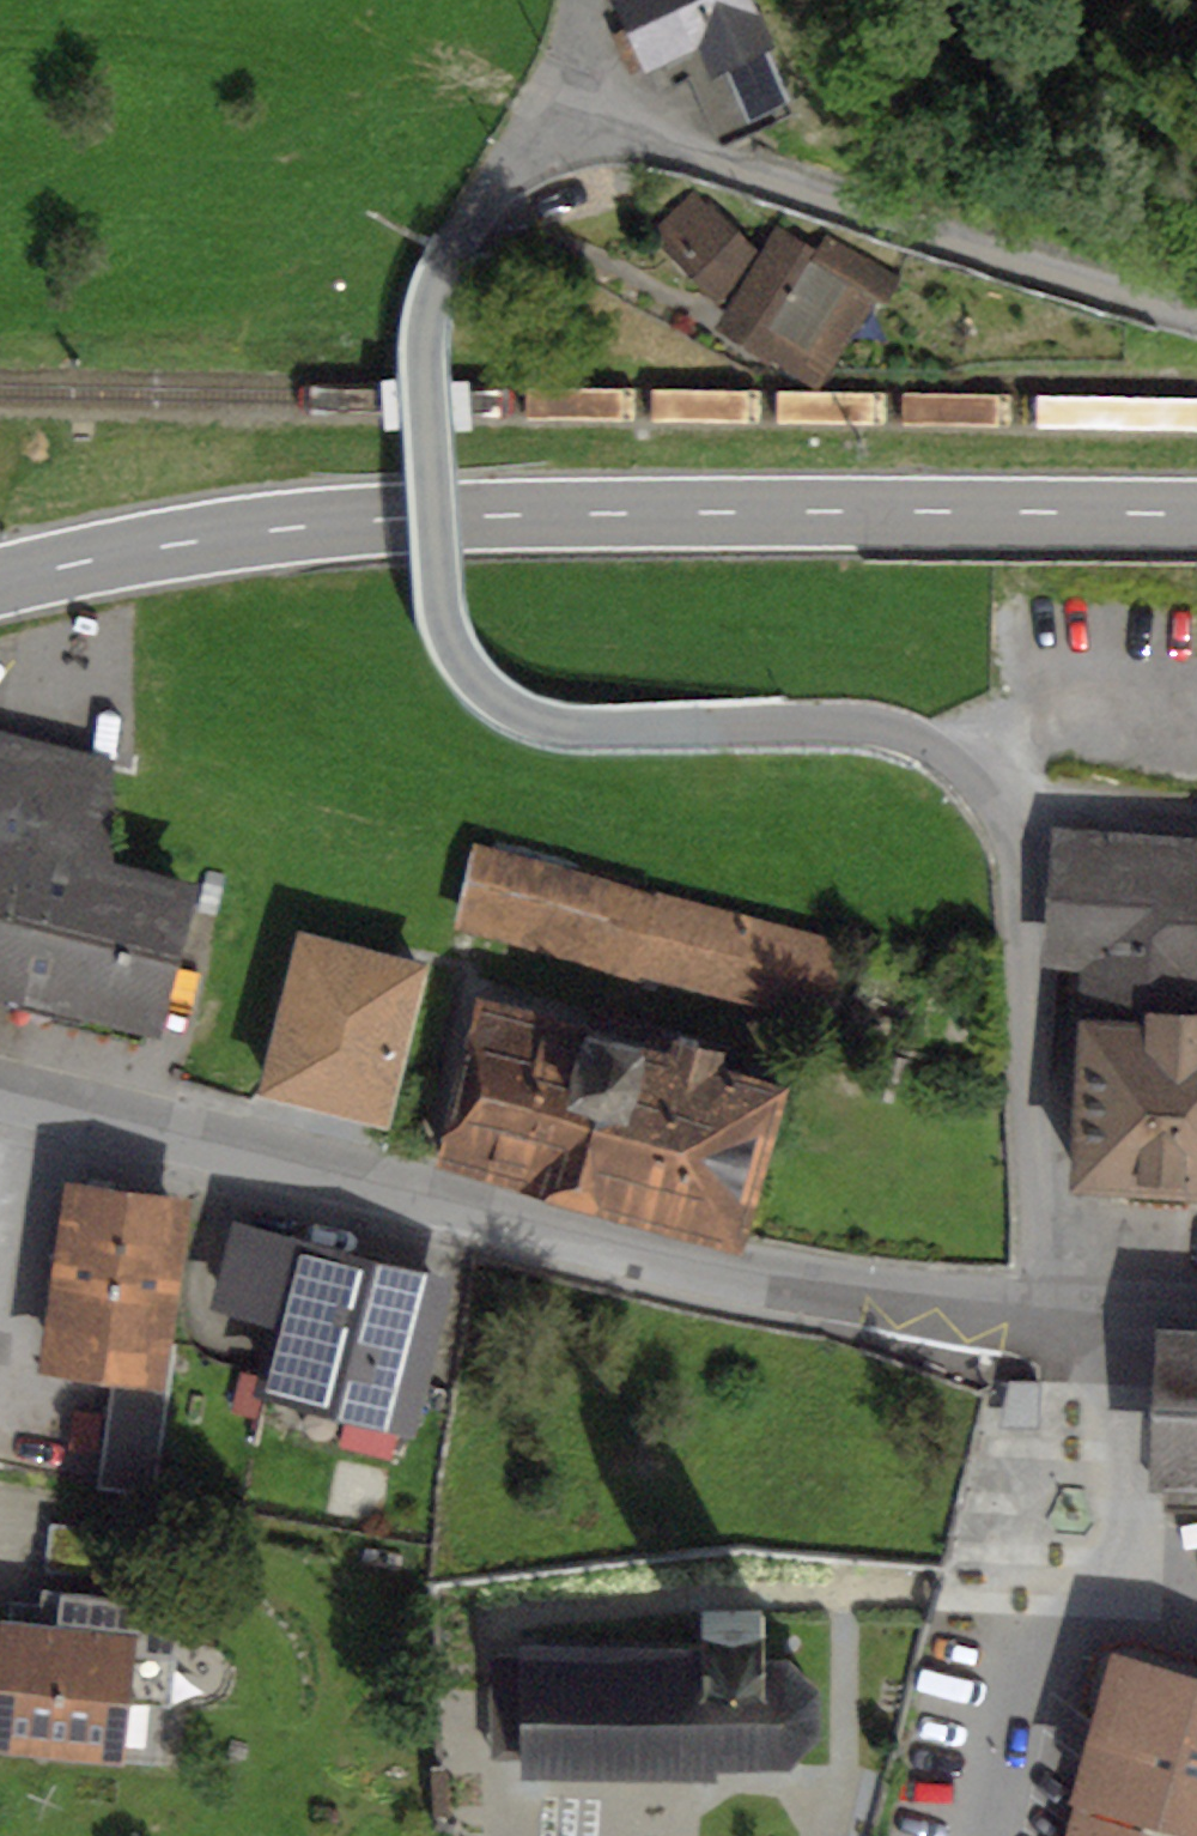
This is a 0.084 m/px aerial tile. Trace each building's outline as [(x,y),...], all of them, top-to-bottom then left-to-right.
[(647,72),(686,55),(725,144),(800,112),(751,0),(616,0),(647,72)] [(694,191),(655,232),(725,308),(758,252),(694,191)] [(817,249),(778,225),(717,324),(823,389),(895,271),(828,231),(817,249)] [(162,1038),(201,883),(118,862),(115,760),(0,731),(0,998),(162,1038)] [(1052,832),(1045,965),(1081,967),(1078,1016),(1196,1023),(1196,839),(1052,832)] [(850,938),(473,837),(450,924),(826,1025),(850,938)] [(430,965),(299,932),(256,1096),(387,1129),(430,965)] [(789,1084),(477,1000),(432,1167),(744,1250),(748,1237),(789,1084)] [(1078,1016),(1068,1193),(1111,1196),(1196,1200),(1196,1023),(1078,1016)] [(172,1197),(64,1182),(38,1371),(102,1380),(166,1389),(192,1200),(172,1197)] [(1111,1196),(1110,1205),(1196,1210),(1196,1200),(1111,1196)] [(456,1279),(232,1219),(209,1309),(273,1326),(254,1395),(414,1438),(456,1279)] [(1159,1328),(1154,1486),(1171,1487),(1170,1505),(1196,1506),(1196,1329),(1159,1328)] [(1039,1383),(1020,1382),(1019,1411),(1038,1411),(1039,1383)] [(140,1533),(50,1524),(45,1572),(135,1581),(140,1533)] [(0,1617),(0,1755),(122,1767),(128,1704),(170,1708),(180,1601),(60,1590),(56,1623),(0,1617)] [(702,1624),(527,1622),(527,1644),(493,1644),(493,1751),(520,1751),(520,1763),(715,1764),(715,1746),(796,1746),(818,1718),(820,1668),(797,1632),(768,1628),(768,1609),(702,1609),(702,1624)] [(1109,1649),(1087,1731),(1067,1805),(1074,1806),(1066,1835),(1196,1835),(1196,1673),(1109,1649)]
